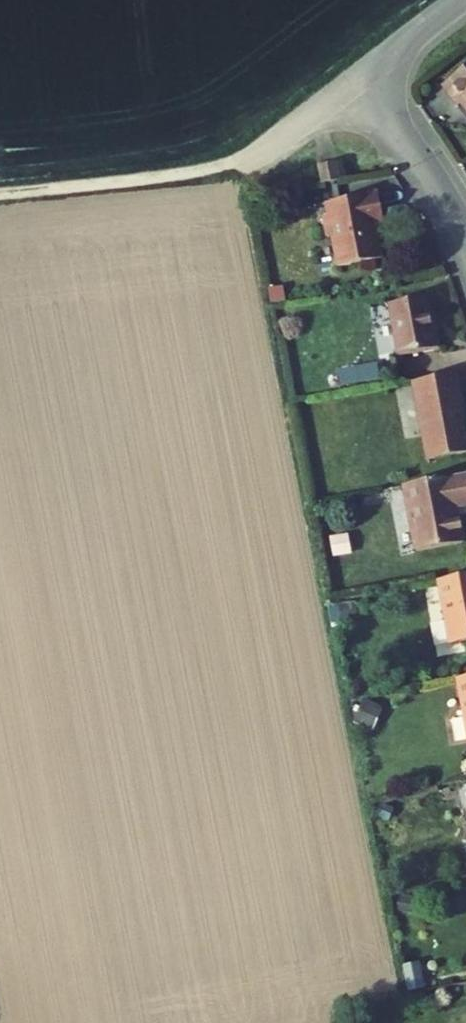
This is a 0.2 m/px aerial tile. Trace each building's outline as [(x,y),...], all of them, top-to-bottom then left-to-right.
[(442,85),(459,107),(464,103),(465,105),(465,67),(442,85)] [(338,162),(319,165),(322,184),(341,181),(338,162)] [(328,238),(334,237),(339,268),(381,260),(375,224),(384,222),(379,194),(327,203),(330,216),(324,217),(328,238)] [(390,303),(400,356),(439,348),(434,323),(432,323),(427,296),(390,303)] [(378,365),(338,369),(340,385),(380,381),(378,365)] [(456,373),(412,382),(427,460),(465,453),(465,429),(464,420),(462,421),(461,412),(463,412),(456,373)] [(458,507),(465,505),(465,473),(405,485),(417,551),(464,543),(458,507)] [(452,644),(465,642),(465,575),(440,580),(452,644)] [(430,623),(437,650),(448,647),(442,620),(430,623)] [(465,730),(465,677),(456,679),(465,730)] [(372,730),(382,707),(365,699),(355,723),(372,730)]
